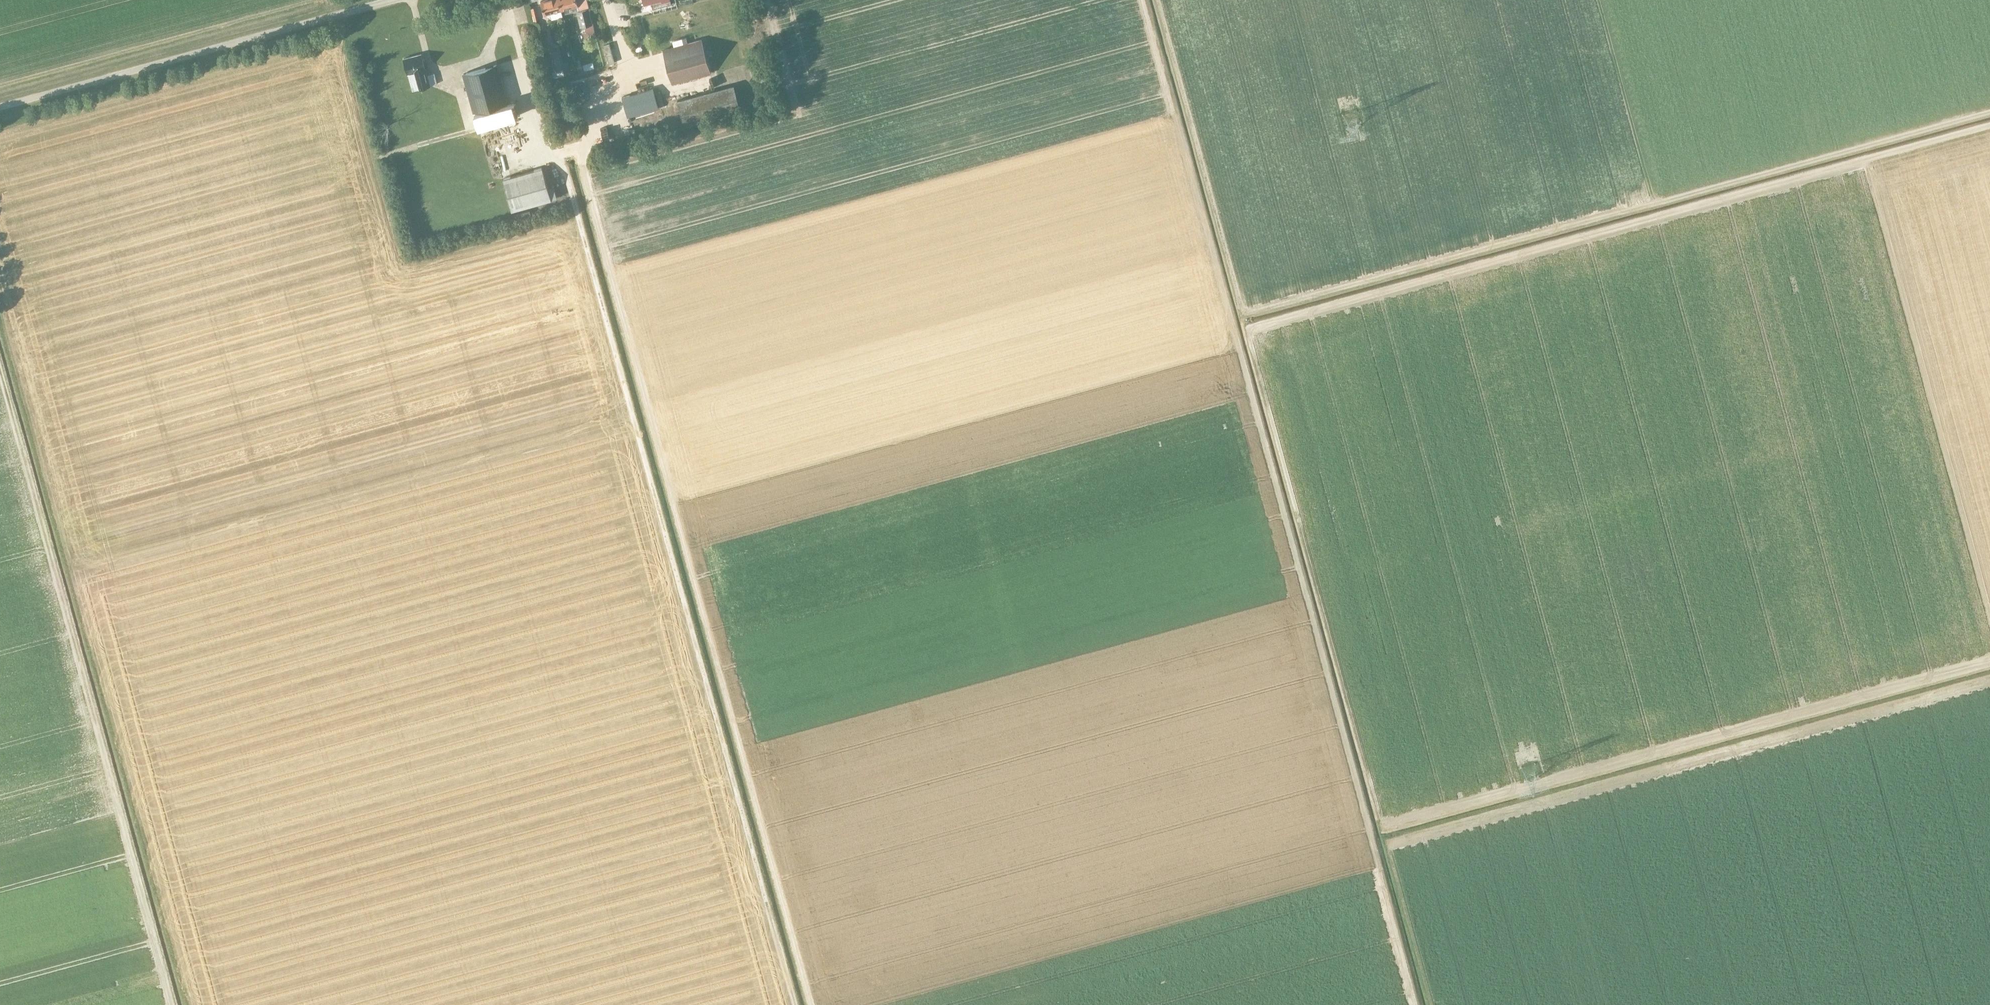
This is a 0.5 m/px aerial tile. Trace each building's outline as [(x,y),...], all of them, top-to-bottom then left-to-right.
[(561,10),(558,0),(544,0),(540,1),(544,14),(561,10)] [(561,10),(577,5),(576,0),(558,0),(561,10)] [(578,11),(581,27),(591,24),(588,9),(578,11)] [(672,84),(710,73),(701,40),(663,50),(672,84)] [(562,68),(557,49),(547,52),(552,71),(562,68)] [(419,89),(429,86),(421,54),(403,59),(407,74),(415,72),(419,89)] [(506,104),(506,103),(496,65),(462,74),(473,112),(506,104)] [(676,97),(682,122),(739,108),(733,83),(676,97)] [(626,116),(658,108),(652,88),(621,97),(626,116)] [(446,93),(432,96),(435,108),(449,104),(446,93)] [(511,211),(551,200),(542,168),(502,179),(511,211)]
